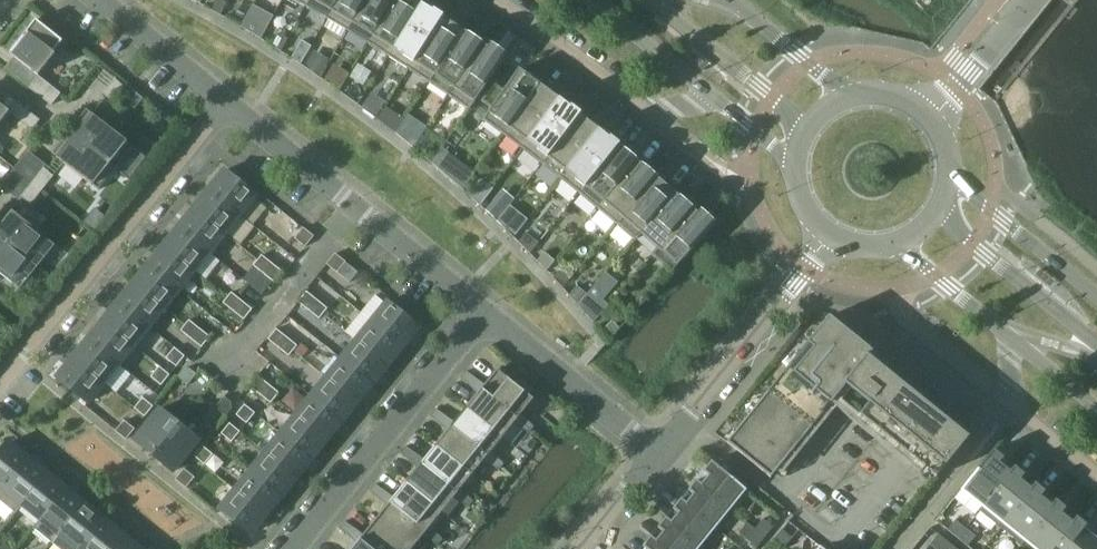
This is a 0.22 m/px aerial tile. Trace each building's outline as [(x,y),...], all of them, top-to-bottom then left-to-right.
[(221,14),(227,2),(222,0),(219,0),(213,10),(221,14)] [(327,19),(338,0),(310,0),(306,7),(326,18),(327,19)] [(366,0),(338,0),(327,19),(347,30),(348,31),(366,0)] [(368,43),(394,0),(366,0),(348,31),(368,43)] [(422,3),(417,0),(394,0),(368,43),(369,44),(388,55),(388,56),(422,3)] [(408,68),(409,69),(442,16),(422,3),(388,56),(408,68)] [(253,6),(242,26),(261,37),(272,16),(253,6)] [(428,81),(429,82),(463,30),(442,16),(409,69),(428,81)] [(54,52),(63,41),(56,35),(36,19),(10,53),(39,76),(56,54),(54,52)] [(449,95),(483,43),(463,30),(429,82),(448,95),(449,95)] [(272,44),(281,50),(288,38),(278,33),(272,44)] [(301,65),(312,46),(302,40),(291,59),(301,65)] [(505,58),(483,43),(449,95),(469,110),(505,58)] [(320,73),(327,62),(314,54),(307,66),(320,73)] [(505,135),(540,84),(519,69),(504,90),(495,83),(482,101),(491,108),(483,120),(504,134),(505,135)] [(52,105),(61,93),(39,76),(29,88),(52,105)] [(113,101),(125,87),(115,79),(104,93),(113,101)] [(560,99),(540,84),(505,135),(523,149),(524,149),(560,99)] [(542,163),(543,164),(580,114),(560,99),(524,149),(542,163)] [(32,129),(40,120),(18,102),(10,112),(32,129)] [(10,112),(0,104),(0,125),(10,112)] [(92,113),(74,135),(94,151),(116,168),(133,147),(127,142),(127,141),(111,129),(92,113)] [(580,114),(543,164),(561,178),(562,179),(599,129),(580,114)] [(408,129),(403,136),(414,143),(418,136),(408,129)] [(619,145),(599,129),(562,179),(579,193),(581,194),(619,145)] [(57,157),(76,172),(92,185),(99,190),(116,168),(94,151),(74,135),(57,157)] [(438,168),(450,153),(442,147),(441,148),(433,142),(423,155),(432,162),(431,162),(438,168)] [(598,209),(599,210),(638,160),(619,145),(581,194),(598,209)] [(477,172),(450,153),(438,168),(440,169),(446,174),(463,190),(477,172)] [(638,160),(599,210),(616,224),(617,225),(657,176),(638,160)] [(44,168),(33,182),(42,190),(54,176),(44,168)] [(225,170),(209,189),(240,215),(256,195),(225,170)] [(641,233),(675,192),(657,176),(617,225),(636,241),(642,234),(641,233)] [(481,206),(493,188),(484,181),(472,198),(481,206)] [(42,190),(33,182),(21,197),(31,204),(42,190)] [(209,189),(194,208),(225,233),(240,215),(209,189)] [(675,192),(641,233),(642,234),(657,248),(658,249),(694,209),(675,192)] [(504,212),(493,203),(487,210),(498,219),(504,212)] [(519,212),(510,205),(504,212),(498,219),(497,220),(506,228),(519,212)] [(194,208),(179,227),(210,252),(225,233),(194,208)] [(658,249),(657,248),(651,254),(671,272),(713,226),(694,209),(658,249)] [(0,229),(0,237),(15,249),(37,266),(54,244),(49,240),(33,227),(14,212),(0,229)] [(179,227),(164,245),(195,271),(210,252),(179,227)] [(305,246),(314,236),(304,227),(295,238),(305,246)] [(527,232),(519,242),(530,253),(539,243),(527,232)] [(0,237),(0,272),(14,283),(20,288),(37,266),(15,249),(0,237)] [(164,245),(149,264),(180,289),(195,271),(164,245)] [(537,261),(548,269),(555,260),(545,252),(537,261)] [(337,272),(346,262),(336,253),(327,264),(337,272)] [(254,265),(264,274),(273,263),(262,255),(254,265)] [(283,272),(273,263),(264,274),(274,282),(283,272)] [(149,264),(133,283),(165,308),(180,289),(149,264)] [(561,269),(554,277),(563,287),(572,278),(561,269)] [(587,294),(579,304),(594,321),(606,307),(600,302),(617,283),(606,273),(587,294)] [(133,283),(118,302),(150,327),(165,308),(133,283)] [(570,295),(579,304),(587,294),(578,286),(570,295)] [(299,302),(309,310),(318,300),(307,291),(299,302)] [(223,303),(234,311),(242,300),(232,292),(223,303)] [(253,309),(242,300),(234,311),(244,319),(253,309)] [(328,308),(318,300),(309,310),(320,319),(328,308)] [(387,301),(372,321),(403,346),(419,327),(387,301)] [(118,302),(103,320),(134,346),(150,327),(118,302)] [(936,477),(969,437),(892,375),(869,357),(873,351),(830,316),(817,331),(823,336),(816,345),(810,340),(797,356),(803,361),(796,370),(790,365),(777,381),(783,386),(775,395),(769,390),(757,406),(763,411),(755,420),(749,415),(737,431),(743,435),(735,445),(729,440),(727,442),(771,478),(850,380),(873,398),(859,415),(936,477)] [(103,320),(88,339),(119,364),(134,346),(103,320)] [(181,330),(191,338),(200,328),(189,320),(181,330)] [(604,328),(612,336),(620,328),(612,320),(604,328)] [(372,321),(357,340),(388,365),(403,346),(372,321)] [(210,336),(200,328),(191,338),(202,347),(210,336)] [(279,347),(287,337),(277,328),(268,339),(279,347)] [(298,345),(287,337),(279,347),(289,356),(298,345)] [(88,339),(73,358),(104,383),(119,364),(88,339)] [(357,340),(341,358),(373,384),(388,365),(357,340)] [(177,366),(185,356),(175,347),(166,358),(177,366)] [(104,383),(73,358),(57,377),(88,402),(104,383)] [(341,358),(326,377),(358,402),(373,384),(341,358)] [(162,385),(170,375),(160,366),(151,377),(162,385)] [(188,385),(197,374),(190,368),(184,369),(177,377),(188,385)] [(477,378),(470,386),(478,393),(482,389),(483,390),(518,418),(521,414),(534,398),(529,395),(533,390),(521,381),(517,385),(498,369),(485,384),(477,378)] [(461,377),(470,386),(477,378),(466,371),(461,377)] [(250,386),(261,395),(269,384),(259,376),(250,386)] [(326,377),(311,396),(342,421),(358,402),(326,377)] [(280,393),(269,384),(261,395),(271,403),(280,393)] [(466,407),(503,437),(514,422),(521,427),(527,419),(521,414),(518,418),(483,390),(482,389),(478,393),(466,407)] [(226,416),(232,408),(232,402),(225,396),(216,408),(226,416)] [(311,396),(296,414),(327,440),(342,421),(311,396)] [(145,416),(154,406),(143,397),(135,408),(145,416)] [(247,423),(256,413),(245,404),(237,415),(247,423)] [(491,451),(503,437),(466,407),(455,422),(446,416),(440,423),(448,430),(451,426),(453,427),(488,455),(491,451)] [(135,440),(154,456),(179,424),(160,408),(135,440)] [(440,423),(446,416),(436,409),(431,415),(440,423)] [(296,414),(281,433),(312,458),(327,440),(296,414)] [(527,419),(521,427),(529,432),(534,426),(527,419)] [(126,439),(135,429),(124,420),(116,431),(126,439)] [(232,442),(241,431),(230,423),(222,433),(232,442)] [(174,471),(199,440),(179,424),(154,456),(174,471)] [(448,430),(436,445),(444,451),(472,474),(484,460),(491,464),(497,457),(491,451),(488,455),(453,427),(451,426),(448,430)] [(266,452),(297,477),(312,458),(281,433),(266,452)] [(29,457),(9,442),(3,450),(0,448),(0,493),(29,457)] [(205,464),(213,454),(203,445),(194,456),(205,464)] [(444,451),(436,445),(424,459),(416,453),(410,461),(418,468),(421,464),(423,465),(457,493),(461,488),(472,474),(444,451)] [(410,461),(416,453),(406,446),(401,452),(410,461)] [(985,505),(1011,472),(1011,471),(1000,463),(1004,457),(994,449),(963,487),(984,504),(985,505)] [(266,452),(251,470),(282,496),(297,477),(266,452)] [(29,457),(0,493),(0,500),(16,513),(23,505),(22,504),(48,473),(29,457)] [(497,457),(491,464),(499,470),(504,463),(497,457)] [(709,475),(702,484),(701,485),(728,507),(728,508),(734,514),(751,493),(712,461),(704,471),(709,475)] [(418,468),(406,482),(414,489),(442,512),(454,497),(460,502),(467,494),(461,488),(457,493),(423,465),(421,464),(418,468)] [(1015,466),(1011,471),(1011,472),(985,505),(984,504),(978,511),(1000,528),(1032,489),(1031,488),(1021,479),(1025,474),(1015,466)] [(186,488),(195,477),(184,469),(176,479),(186,488)] [(251,470),(235,489),(267,515),(282,496),(251,470)] [(23,505),(41,519),(66,488),(48,473),(22,504),(23,505)] [(728,507),(701,485),(702,484),(697,480),(688,490),(694,494),(687,503),(686,504),(713,526),(728,508),(728,507)] [(414,489),(406,482),(394,497),(385,491),(379,498),(387,506),(391,501),(392,502),(427,530),(430,526),(442,512),(414,489)] [(1026,538),(1053,506),(1052,505),(1041,496),(1046,491),(1036,483),(1031,488),(1032,489),(1000,528),(1022,546),(1027,539),(1026,538)] [(379,498),(385,491),(375,484),(370,490),(379,498)] [(85,503),(66,488),(41,519),(34,527),(52,542),(59,534),(60,534),(85,503)] [(267,515),(235,489),(220,509),(251,534),(267,515)] [(467,494),(460,502),(469,507),(474,501),(467,494)] [(671,521),(671,522),(698,544),(713,526),(686,504),(687,503),(681,499),(673,509),(678,513),(671,521)] [(1052,505),(1053,506),(1026,538),(1027,539),(1040,548),(1052,548),(1074,522),(1073,522),(1062,513),(1066,508),(1056,500),(1052,505)] [(391,501),(387,506),(376,520),(384,526),(412,548),(423,535),(430,539),(436,532),(430,526),(427,530),(392,502),(391,501)] [(85,503),(60,534),(59,534),(52,542),(61,548),(79,548),(104,518),(85,503)] [(1073,522),(1074,522),(1052,548),(1086,548),(1094,539),(1083,530),(1087,525),(1077,516),(1073,522)] [(665,548),(694,548),(698,544),(671,522),(671,521),(666,517),(658,527),(663,532),(656,540),(656,541),(665,548)] [(122,533),(104,518),(79,548),(109,548),(122,533)] [(763,519),(755,529),(765,537),(773,527),(763,519)] [(958,538),(966,528),(956,519),(948,529),(958,538)] [(412,548),(384,526),(376,520),(364,534),(355,528),(349,536),(357,543),(359,540),(360,539),(362,540),(373,548),(412,548)] [(349,536),(355,528),(345,521),(340,527),(349,536)] [(977,536),(966,528),(958,538),(968,546),(977,536)] [(765,537),(755,529),(747,539),(757,547),(765,537)] [(785,548),(793,538),(783,530),(774,540),(785,548)] [(436,532),(430,539),(438,545),(443,539),(436,532)] [(122,533),(109,548),(140,548),(141,548),(122,533)] [(936,548),(943,548),(949,542),(939,534),(931,544),(936,548)] [(656,541),(656,540),(651,536),(643,546),(647,548),(665,548),(656,541)] [(357,543),(352,548),(373,548),(362,540),(360,539),(359,540),(357,543)] [(1094,539),(1086,548),(1096,548),(1096,541),(1094,539)]
